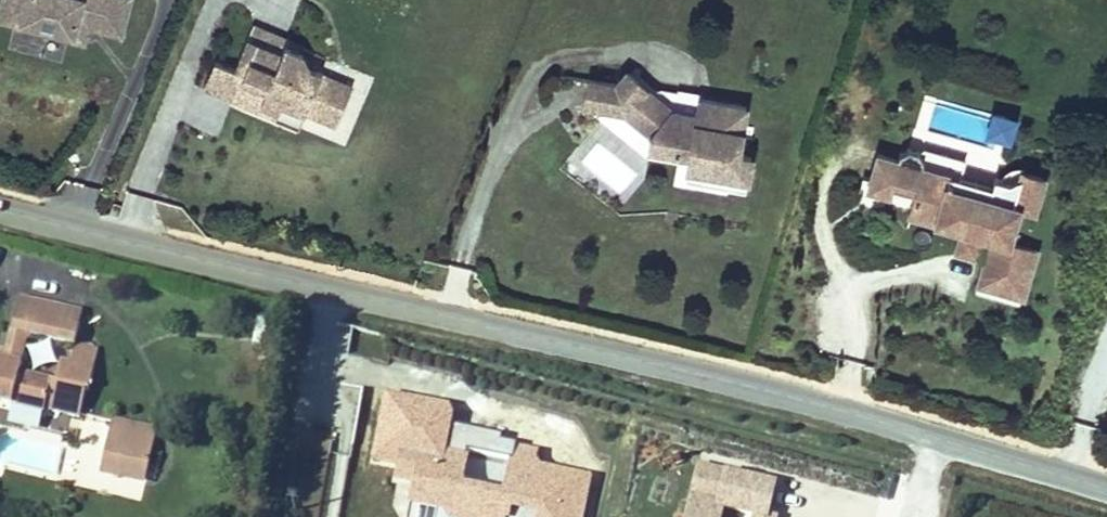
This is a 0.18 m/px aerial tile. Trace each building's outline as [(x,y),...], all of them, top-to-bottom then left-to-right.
[(5,17),(28,21),(31,7),(18,5),(19,0),(8,0),(5,17)] [(18,5),(31,7),(28,21),(81,31),(85,11),(99,14),(96,26),(134,33),(140,0),(19,0),(18,5)] [(81,31),(95,33),(96,26),(99,14),(85,11),(81,31)] [(319,72),(322,65),(299,56),(302,47),(284,40),(280,49),(245,35),(234,64),(244,67),(233,95),(276,112),(283,96),(285,90),(303,97),(300,103),(337,117),(350,84),(319,72)] [(233,95),(244,67),(234,64),(214,56),(203,83),(233,95)] [(740,137),(747,91),(705,85),(700,109),(673,104),(675,96),(627,57),(617,70),(627,79),(618,90),(626,97),(654,120),(652,134),(677,137),(685,131),(692,140),(689,164),(746,173),(751,138),(740,137)] [(353,77),(322,65),(319,72),(350,84),(353,77)] [(617,70),(588,67),(585,91),(626,97),(618,90),(627,79),(617,70)] [(303,97),(285,90),(283,96),(300,103),(303,97)] [(1016,217),(1026,182),(1041,186),(1051,152),(1028,145),(1026,154),(1015,160),(1000,156),(997,167),(995,175),(949,161),(952,153),(924,145),(926,138),(921,129),(911,126),(902,131),(900,138),(880,132),(870,166),(890,173),(894,162),(918,169),(911,192),(961,207),(980,213),(992,216),(979,258),(1028,273),(1043,224),(1016,217)] [(926,126),(921,129),(926,138),(924,145),(952,153),(949,161),(995,175),(997,167),(962,157),(967,139),(926,126)] [(692,140),(685,131),(677,137),(692,140)] [(973,234),(980,213),(961,207),(955,228),(973,234)] [(23,329),(32,295),(18,292),(10,326),(23,329)] [(78,307),(32,295),(23,329),(10,326),(3,354),(0,353),(0,399),(44,410),(45,407),(76,415),(82,387),(85,388),(87,388),(97,347),(69,340),(78,307)] [(140,480),(152,431),(108,420),(96,469),(140,480)] [(685,516),(777,516),(783,482),(694,467),(685,516)]
